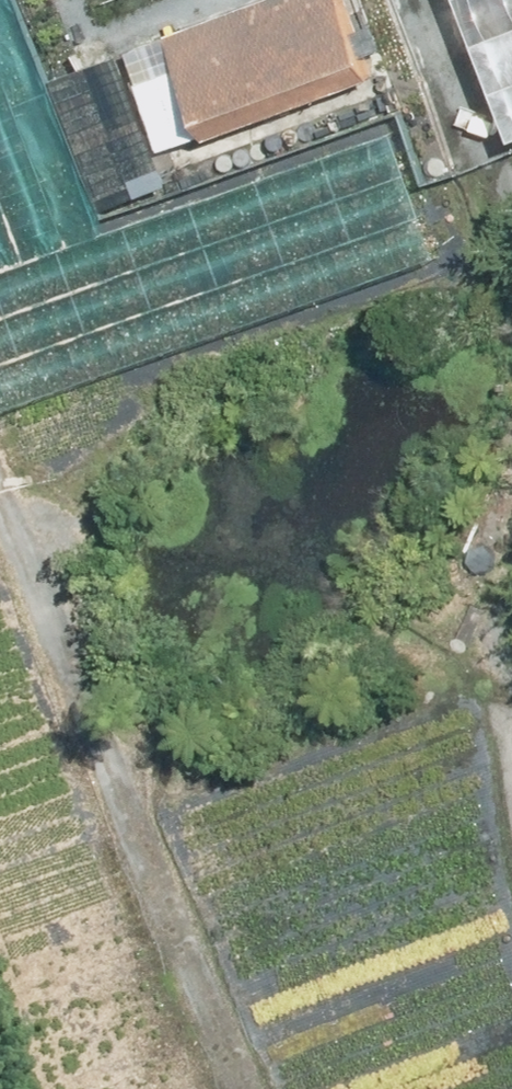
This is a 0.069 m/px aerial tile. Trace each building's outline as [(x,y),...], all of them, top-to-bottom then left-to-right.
[(158,32),(172,67),(130,82),(155,149),(196,134),(198,139),(366,76),(337,0),(243,0),(158,32)] [(511,131),(511,0),(447,0),(498,136),(511,131)]
